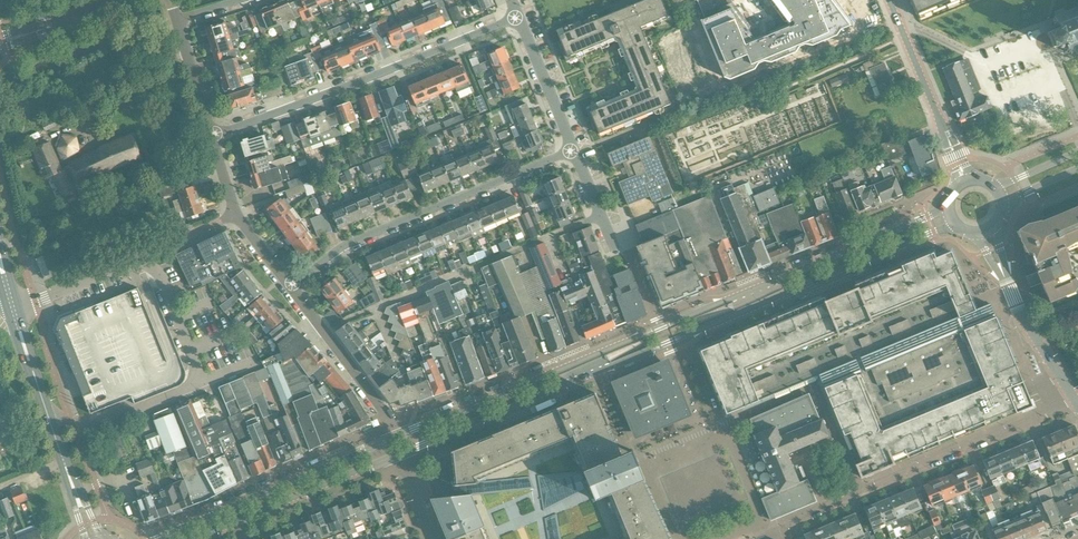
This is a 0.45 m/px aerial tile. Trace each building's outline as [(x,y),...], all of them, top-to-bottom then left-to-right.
[(273,5),(284,31),(290,29),(287,22),(301,16),(295,1),(289,4),(287,0),(286,0),(285,0),(283,0),(280,1),(279,3),(273,5)] [(301,16),(304,23),(313,19),(308,9),(319,4),(317,0),(298,0),(295,1),(301,16)] [(321,8),(334,3),(332,0),(317,0),(319,4),(321,8)] [(334,3),(336,8),(339,7),(342,6),(339,0),(332,0),(334,3)] [(393,10),(406,4),(405,0),(402,0),(391,5),(393,10)] [(433,5),(423,9),(431,29),(451,21),(442,0),(431,0),(433,5)] [(466,2),(468,8),(471,7),(474,13),(479,11),(493,6),(491,0),(470,0),(466,2)] [(557,42),(558,42),(559,46),(566,61),(569,60),(570,59),(569,56),(615,37),(620,39),(641,90),(591,111),(590,108),(586,110),(592,125),(594,129),(596,128),(599,133),(609,129),(610,132),(615,130),(614,127),(632,120),(633,122),(638,120),(637,118),(656,110),(657,112),(661,110),(660,108),(671,104),(660,79),(661,78),(640,27),(668,15),(662,0),(642,0),(611,13),(596,19),(594,15),(590,17),(591,21),(573,29),(571,24),(566,26),(568,31),(558,35),(560,40),(559,41),(557,42)] [(704,19),(728,76),(781,53),(838,30),(849,25),(830,0),(713,0),(704,19)] [(918,17),(958,0),(911,0),(918,17)] [(254,16),(261,32),(264,31),(268,29),(268,30),(275,27),(277,33),(279,32),(280,35),(285,32),(284,31),(273,5),(268,7),(266,7),(263,8),(262,10),(260,11),(261,13),(254,16)] [(454,22),(462,19),(457,6),(448,9),(454,22)] [(1047,33),(1049,39),(1050,40),(1052,47),(1058,45),(1058,46),(1059,47),(1059,48),(1061,48),(1062,47),(1062,46),(1063,46),(1067,44),(1066,45),(1065,45),(1065,46),(1064,47),(1064,48),(1064,49),(1065,49),(1065,50),(1065,51),(1066,51),(1066,52),(1067,52),(1068,52),(1069,52),(1070,52),(1070,53),(1071,53),(1077,50),(1077,6),(1065,11),(1064,8),(1055,12),(1056,15),(1055,16),(1055,17),(1054,17),(1054,18),(1053,19),(1053,20),(1053,21),(1053,22),(1053,23),(1054,23),(1054,24),(1055,25),(1056,25),(1057,25),(1059,25),(1060,27),(1047,33)] [(413,19),(419,34),(431,29),(423,9),(424,12),(417,15),(418,17),(413,19)] [(253,14),(246,16),(250,28),(251,28),(256,26),(257,25),(253,14)] [(350,19),(348,14),(343,16),(340,17),(339,17),(341,23),(350,19)] [(331,21),(333,26),(341,23),(339,17),(331,21)] [(389,29),(384,19),(375,23),(380,35),(387,32),(393,45),(406,40),(399,25),(389,29)] [(419,34),(413,19),(399,25),(406,40),(419,34)] [(225,21),(206,27),(210,41),(240,31),(238,25),(228,29),(225,21)] [(350,28),(348,22),(339,26),(342,31),(350,28)] [(380,50),(375,37),(380,35),(375,23),(367,27),(368,30),(358,34),(361,41),(367,56),(380,50)] [(331,29),(333,35),(342,31),(339,26),(331,29)] [(250,28),(210,41),(212,46),(211,48),(212,52),(214,53),(215,58),(239,51),(236,39),(239,38),(238,37),(252,32),(251,28),(250,28)] [(361,41),(348,46),(354,61),(367,56),(361,41)] [(852,46),(854,51),(863,48),(861,43),(852,46)] [(323,59),(328,72),(341,66),(335,52),(325,56),(321,45),(312,49),(317,62),(323,59)] [(354,61),(348,46),(335,52),(341,66),(354,61)] [(491,68),(493,67),(494,67),(508,61),(503,48),(488,54),(490,60),(479,64),(482,71),(491,68)] [(304,55),(305,59),(301,61),(298,52),(292,54),(294,59),(295,63),(297,69),(298,69),(301,75),(298,76),(301,82),(306,80),(308,81),(312,79),(313,78),(314,77),(312,72),(320,69),(317,62),(312,49),(311,49),(313,52),(304,55)] [(236,57),(241,56),(239,51),(215,58),(217,65),(217,66),(218,70),(219,71),(220,74),(221,73),(222,77),(250,68),(248,63),(239,66),(236,57)] [(286,74),(279,76),(279,78),(283,86),(289,84),(290,86),(291,86),(293,86),(297,85),(298,83),(301,82),(298,76),(301,75),(298,69),(297,69),(295,63),(294,59),(292,54),(287,56),(290,65),(283,67),(286,74)] [(866,70),(870,69),(880,94),(895,89),(884,63),(878,65),(875,59),(863,64),(866,70)] [(972,93),(977,90),(965,59),(959,62),(959,61),(942,68),(954,96),(955,100),(951,102),(959,121),(991,107),(987,96),(975,101),(972,93)] [(492,83),(499,80),(499,79),(513,73),(508,61),(494,67),(493,67),(491,68),(494,75),(490,77),(492,83)] [(471,87),(461,65),(448,70),(455,87),(457,92),(471,87)] [(223,82),(221,85),(222,88),(224,88),(225,91),(228,90),(229,94),(256,86),(255,82),(252,83),(245,85),(242,77),(253,74),(251,68),(250,68),(222,77),(223,80),(222,80),(223,82)] [(276,69),(269,71),(271,77),(272,76),(278,74),(276,69)] [(455,87),(448,70),(435,75),(442,93),(455,87)] [(499,80),(505,93),(519,87),(513,73),(499,79),(499,80)] [(849,80),(846,73),(830,80),(833,86),(849,80)] [(442,93),(435,75),(422,81),(431,102),(429,98),(442,93)] [(229,94),(226,95),(230,109),(239,107),(285,93),(285,92),(283,86),(279,78),(273,80),(256,86),(229,94)] [(409,86),(417,108),(431,102),(422,81),(409,86)] [(394,87),(379,92),(388,116),(381,118),(386,133),(393,131),(388,117),(406,110),(401,96),(397,97),(394,87)] [(493,97),(493,99),(499,96),(495,88),(486,92),(489,99),(493,97)] [(363,98),(359,99),(367,120),(374,118),(376,124),(382,122),(382,123),(380,118),(381,117),(380,114),(378,114),(371,95),(370,95),(368,94),(364,96),(363,98)] [(482,96),(475,99),(481,113),(488,110),(482,96)] [(342,125),(350,122),(352,129),(358,126),(353,112),(353,113),(349,103),(343,105),(342,102),(339,103),(339,106),(336,107),(342,125)] [(515,123),(514,124),(532,117),(526,103),(513,109),(515,114),(512,116),(515,123)] [(318,114),(314,115),(323,141),(343,134),(334,111),(327,114),(326,111),(325,111),(323,110),(319,112),(318,114)] [(464,119),(462,114),(453,118),(455,123),(464,119)] [(302,139),(301,139),(304,148),(323,141),(314,115),(310,117),(308,116),(304,117),(303,119),(302,119),(303,122),(297,125),(302,139)] [(46,131),(58,126),(54,117),(42,123),(46,131)] [(520,137),(537,129),(532,117),(514,124),(520,137)] [(453,118),(443,122),(445,127),(455,123),(453,118)] [(428,134),(422,120),(416,123),(421,137),(428,134)] [(295,122),(281,127),(287,144),(301,139),(302,139),(297,125),(296,125),(295,122)] [(492,126),(485,128),(490,140),(477,145),(479,150),(486,166),(499,161),(491,141),(497,139),(492,126)] [(464,134),(461,127),(456,129),(459,136),(464,134)] [(525,150),(542,143),(537,129),(520,137),(525,150)] [(500,139),(508,135),(506,130),(498,134),(500,139)] [(607,153),(613,167),(623,162),(625,168),(621,169),(622,172),(623,174),(627,173),(629,178),(619,182),(628,205),(650,196),(653,202),(674,193),(647,130),(639,134),(641,139),(607,153)] [(70,163),(79,183),(140,157),(132,135),(106,145),(70,163)] [(267,141),(265,135),(248,140),(248,138),(243,139),(243,141),(241,142),(245,157),(271,149),(273,149),(271,140),(267,141)] [(888,162),(912,152),(921,176),(937,170),(922,135),(907,141),(908,142),(901,144),(898,138),(881,145),(888,162)] [(76,138),(63,137),(59,148),(68,157),(79,151),(76,138)] [(504,149),(512,146),(510,141),(502,144),(504,149)] [(50,142),(33,149),(45,178),(53,175),(63,198),(76,192),(66,169),(62,171),(50,142)] [(471,148),(473,153),(467,155),(473,171),(486,166),(479,150),(477,145),(471,148)] [(351,165),(361,161),(357,152),(348,155),(351,165)] [(249,170),(250,174),(284,164),(293,162),(291,155),(271,162),(271,163),(269,164),(266,155),(246,161),(247,163),(246,165),(247,169),(249,170)] [(473,171),(467,155),(455,160),(461,176),(473,171)] [(863,163),(866,170),(876,166),(873,161),(880,159),(879,156),(863,163)] [(381,157),(368,162),(371,168),(383,162),(381,157)] [(417,172),(411,158),(404,161),(410,175),(417,172)] [(461,176),(455,160),(442,165),(449,181),(461,176)] [(333,171),(343,168),(340,161),(330,165),(333,171)] [(398,164),(404,177),(410,175),(404,161),(398,164)] [(363,164),(367,174),(373,172),(371,168),(368,162),(363,164)] [(284,164),(250,174),(252,180),(251,181),(253,188),(255,188),(255,189),(288,179),(284,164)] [(424,173),(418,176),(424,192),(436,187),(430,171),(430,170),(428,164),(421,166),(424,173)] [(333,173),(333,171),(330,165),(312,171),(315,179),(333,173)] [(430,171),(436,187),(449,181),(442,165),(430,170),(430,171)] [(895,199),(900,197),(901,193),(890,166),(881,170),(885,180),(874,184),(881,202),(893,197),(895,199)] [(353,180),(349,169),(344,172),(348,182),(353,180)] [(843,178),(849,175),(847,169),(840,172),(843,178)] [(288,182),(290,189),(303,183),(303,184),(313,180),(310,173),(288,182)] [(559,177),(542,184),(547,196),(564,189),(559,177)] [(412,197),(406,180),(392,186),(399,202),(412,197)] [(837,193),(835,194),(844,216),(855,212),(843,180),(833,184),(837,193)] [(848,185),(858,210),(870,206),(873,208),(878,206),(879,202),(872,185),(865,188),(864,186),(859,188),(856,182),(848,185)] [(303,184),(285,191),(288,198),(306,191),(303,184)] [(723,196),(719,198),(739,247),(738,248),(748,272),(812,246),(838,235),(835,227),(828,212),(822,196),(813,199),(819,215),(805,220),(802,212),(796,214),(792,203),(780,208),(766,214),(770,222),(777,241),(767,246),(767,247),(769,252),(767,253),(761,238),(759,239),(758,235),(760,234),(756,225),(760,224),(759,221),(755,214),(779,203),(778,202),(772,188),(753,197),(755,203),(752,204),(744,184),(732,189),(730,184),(720,189),(723,196)] [(159,190),(161,197),(176,193),(173,185),(159,190)] [(179,199),(173,201),(175,207),(199,199),(197,194),(198,191),(197,188),(195,187),(194,185),(178,191),(182,201),(180,202),(179,199)] [(366,191),(368,196),(375,212),(387,207),(380,191),(381,191),(379,186),(366,191)] [(380,191),(387,207),(399,202),(392,186),(381,191),(380,191)] [(552,208),(569,201),(564,189),(547,196),(552,208)] [(526,190),(519,193),(525,206),(532,203),(526,190)] [(354,196),(354,197),(356,201),(362,217),(375,212),(368,196),(366,191),(354,196)] [(325,195),(319,198),(324,211),(331,208),(325,195)] [(677,208),(672,210),(705,290),(722,283),(717,268),(707,244),(718,240),(721,239),(721,240),(727,238),(721,223),(720,223),(708,195),(677,208)] [(520,212),(514,196),(501,201),(508,217),(520,212)] [(313,209),(319,207),(314,197),(309,199),(313,209)] [(356,201),(354,197),(342,202),(350,222),(362,217),(356,201)] [(674,197),(658,203),(662,214),(678,207),(674,197)] [(281,199),(266,210),(275,221),(292,208),(284,198),(282,200),(281,199)] [(203,205),(200,204),(199,199),(175,207),(177,213),(183,211),(182,208),(184,208),(187,218),(203,212),(203,211),(204,208),(203,205)] [(331,211),(338,228),(350,222),(342,202),(341,200),(330,204),(333,211),(331,211)] [(508,217),(501,201),(488,206),(495,222),(508,217)] [(569,201),(552,208),(547,210),(550,217),(555,215),(558,221),(561,227),(571,223),(568,217),(574,214),(569,201)] [(495,222),(488,206),(476,211),(483,227),(495,222)] [(1040,222),(1040,221),(1018,230),(1028,254),(1025,255),(1029,264),(1033,262),(1049,301),(1073,291),(1077,289),(1077,206),(1040,222)] [(168,216),(177,213),(175,207),(166,210),(168,216)] [(293,208),(292,208),(275,221),(284,232),(302,219),(293,208)] [(535,208),(529,210),(532,217),(538,214),(535,208)] [(636,224),(635,225),(643,243),(636,246),(640,256),(658,299),(661,307),(661,308),(662,307),(670,304),(699,292),(704,290),(705,290),(672,210),(666,212),(636,224)] [(476,211),(464,216),(471,233),(472,236),(473,238),(485,233),(483,227),(476,211)] [(533,226),(533,225),(527,212),(521,214),(527,228),(533,226)] [(325,233),(332,230),(325,213),(318,216),(325,233)] [(538,223),(541,221),(538,214),(532,217),(535,224),(538,223)] [(766,214),(758,217),(759,221),(761,226),(770,222),(766,214)] [(310,218),(317,236),(325,233),(318,216),(310,218)] [(471,233),(464,216),(452,221),(460,241),(472,236),(471,233)] [(170,221),(173,229),(180,227),(178,219),(170,221)] [(307,233),(310,230),(302,219),(284,232),(292,244),(306,233),(307,233)] [(453,240),(455,244),(460,241),(452,221),(439,226),(446,243),(453,240)] [(533,226),(527,228),(531,238),(538,235),(534,225),(533,226)] [(439,226),(428,231),(435,248),(437,253),(448,248),(448,246),(446,243),(439,226)] [(590,227),(574,233),(582,256),(599,250),(590,227)] [(428,231),(415,236),(422,253),(424,258),(436,253),(434,248),(435,248),(428,231)] [(203,285),(220,277),(240,268),(242,267),(237,258),(225,232),(197,244),(176,255),(190,286),(201,281),(203,285)] [(522,232),(515,235),(519,243),(525,240),(522,232)] [(310,249),(312,252),(318,248),(307,233),(306,233),(292,244),(301,255),(310,249)] [(422,253),(415,236),(403,241),(410,258),(422,253)] [(718,240),(707,244),(717,268),(722,283),(736,277),(742,274),(727,238),(721,240),(721,239),(718,240)] [(508,239),(503,241),(506,249),(511,247),(508,239)] [(410,258),(403,241),(391,246),(401,270),(412,265),(409,258),(410,258)] [(503,241),(498,243),(501,251),(506,249),(503,241)] [(544,242),(529,248),(537,266),(546,289),(561,284),(560,282),(544,242)] [(401,270),(391,246),(379,251),(389,275),(401,270)] [(386,272),(388,275),(389,275),(379,251),(366,257),(373,275),(367,278),(373,292),(378,302),(384,299),(380,289),(375,276),(386,272)] [(459,254),(463,264),(469,262),(467,257),(464,251),(459,254)] [(477,261),(477,260),(482,258),(479,251),(474,253),(474,254),(467,257),(469,262),(470,264),(477,261)] [(731,337),(700,350),(726,413),(819,375),(819,377),(823,385),(829,400),(861,476),(900,460),(927,449),(943,442),(955,437),(971,431),(986,424),(1002,418),(1022,410),(1032,405),(1027,392),(1023,382),(990,303),(988,304),(977,308),(974,310),(950,251),(934,257),(932,252),(854,284),(855,288),(839,295),(829,300),(826,301),(824,297),(730,336),(731,337)] [(562,287),(560,288),(560,290),(565,304),(587,295),(592,307),(586,309),(591,321),(581,325),(586,338),(627,321),(617,297),(614,289),(609,277),(603,260),(600,252),(583,258),(586,266),(583,268),(585,273),(580,275),(582,280),(572,284),(572,283),(562,287)] [(522,272),(514,254),(481,268),(487,283),(488,287),(498,283),(511,311),(499,316),(517,365),(535,358),(518,317),(533,311),(542,335),(544,335),(541,323),(530,298),(524,284),(519,273),(522,272)] [(42,256),(35,259),(43,277),(50,275),(42,256)] [(453,259),(448,261),(452,271),(457,269),(454,262),(453,259)] [(459,259),(454,262),(457,269),(462,267),(462,265),(459,259)] [(355,262),(349,267),(361,282),(367,277),(355,262)] [(580,269),(578,263),(569,266),(571,272),(580,269)] [(544,290),(546,289),(537,266),(522,272),(519,273),(524,284),(530,298),(541,323),(544,335),(551,352),(559,349),(566,346),(555,319),(555,318),(544,290)] [(355,287),(361,282),(349,267),(343,271),(355,287)] [(251,279),(243,269),(242,270),(240,268),(220,277),(235,295),(241,291),(239,288),(251,279)] [(629,269),(614,275),(618,288),(614,289),(617,297),(627,321),(647,313),(637,288),(634,282),(629,269)] [(435,270),(430,272),(433,279),(438,277),(435,270)] [(335,278),(321,289),(329,300),(343,289),(335,278)] [(570,278),(560,282),(561,284),(562,287),(572,283),(570,278)] [(243,295),(249,303),(262,293),(251,279),(239,288),(241,291),(235,295),(237,299),(243,295)] [(437,286),(427,293),(428,296),(433,307),(435,315),(439,324),(459,316),(463,314),(458,301),(450,286),(448,281),(437,286)] [(468,297),(461,281),(450,286),(458,301),(468,297)] [(406,282),(400,284),(403,291),(409,289),(406,282)] [(479,286),(489,312),(476,317),(482,333),(491,356),(497,372),(509,368),(514,366),(517,365),(499,316),(497,310),(488,287),(487,283),(479,286)] [(186,370),(185,370),(185,369),(153,289),(146,291),(141,294),(138,288),(75,313),(61,319),(59,324),(57,329),(58,332),(56,333),(60,344),(62,343),(91,413),(132,397),(135,403),(177,386),(178,386),(179,386),(179,385),(180,385),(181,384),(182,384),(182,383),(183,383),(183,382),(184,381),(184,380),(185,380),(185,379),(185,378),(186,377),(186,376),(186,375),(186,374),(186,373),(186,372),(186,371),(186,370)] [(343,289),(329,300),(338,312),(352,302),(352,301),(349,297),(343,289)] [(557,292),(548,295),(569,345),(580,341),(565,304),(560,290),(557,292)] [(373,292),(360,300),(362,302),(366,308),(378,302),(373,292)] [(224,293),(219,297),(223,303),(228,299),(224,293)] [(250,306),(251,307),(247,310),(250,313),(254,317),(257,314),(270,303),(263,295),(250,306)] [(433,307),(428,296),(411,302),(416,314),(419,322),(428,342),(446,391),(454,388),(462,385),(444,336),(439,338),(430,316),(435,315),(433,307)] [(228,299),(223,303),(228,310),(233,306),(228,299)] [(404,319),(407,327),(410,335),(411,337),(417,334),(414,324),(419,322),(416,314),(411,302),(402,305),(401,302),(396,304),(400,311),(404,319)] [(261,325),(264,322),(277,311),(270,303),(257,314),(254,317),(249,320),(252,323),(256,319),(261,325)] [(390,315),(404,319),(400,311),(387,307),(384,313),(390,315)] [(266,334),(271,330),(283,319),(277,311),(264,322),(261,325),(264,328),(262,330),(266,334)] [(459,316),(463,326),(468,324),(464,316),(463,314),(459,316)] [(388,321),(393,323),(407,327),(404,319),(390,315),(388,321)] [(232,319),(240,329),(245,324),(244,325),(240,320),(240,321),(236,316),(232,319)] [(495,373),(497,372),(491,356),(482,333),(476,317),(467,321),(469,326),(479,353),(487,376),(495,373)] [(287,319),(271,335),(280,349),(280,350),(301,333),(287,319)] [(357,333),(349,322),(336,332),(344,342),(357,333)] [(407,327),(393,323),(391,329),(396,331),(410,335),(407,327)] [(247,336),(251,333),(251,332),(252,332),(248,328),(245,324),(240,329),(247,336)] [(462,337),(450,341),(466,384),(484,377),(476,354),(479,353),(469,326),(459,330),(462,337)] [(369,340),(362,330),(358,333),(357,333),(344,342),(352,353),(365,343),(369,340)] [(396,331),(394,338),(400,340),(411,343),(409,337),(411,337),(410,335),(396,331)] [(259,341),(251,333),(247,336),(251,341),(254,345),(259,341)] [(280,350),(282,352),(276,354),(262,361),(265,367),(272,364),(284,359),(284,361),(293,356),(296,359),(309,376),(327,361),(320,353),(312,344),(301,333),(280,350)] [(400,340),(398,346),(403,348),(411,350),(414,349),(411,343),(400,340)] [(421,362),(422,366),(434,395),(440,393),(446,391),(428,342),(418,346),(424,361),(421,362)] [(352,353),(360,364),(373,354),(365,343),(352,353)] [(411,350),(403,348),(401,354),(408,357),(409,361),(417,358),(414,349),(411,350)] [(382,358),(378,360),(373,354),(360,364),(378,388),(399,372),(398,369),(396,364),(391,358),(386,362),(382,358)] [(296,359),(293,356),(284,361),(284,359),(272,364),(265,367),(267,367),(268,366),(277,362),(293,401),(312,393),(296,359)] [(417,358),(409,361),(413,370),(422,366),(421,362),(419,363),(417,358)] [(668,358),(610,382),(618,401),(620,404),(634,439),(692,415),(668,358)] [(312,393),(293,401),(277,362),(268,366),(272,376),(287,414),(291,426),(299,423),(310,450),(339,436),(328,405),(321,395),(315,385),(309,376),(296,359),(312,393)] [(321,381),(325,379),(335,370),(327,361),(309,376),(315,385),(321,381)] [(268,366),(267,367),(265,367),(260,369),(255,371),(260,381),(272,376),(268,366)] [(406,373),(404,366),(398,369),(399,372),(400,375),(402,384),(397,396),(400,406),(404,405),(416,400),(406,373)] [(406,373),(416,400),(417,402),(422,400),(434,395),(422,366),(413,370),(406,373)] [(372,421),(357,397),(352,390),(335,370),(325,379),(321,381),(327,391),(338,405),(345,421),(350,419),(349,418),(350,417),(351,416),(359,427),(370,422),(372,421)] [(255,371),(243,376),(243,377),(254,404),(257,403),(262,415),(272,411),(269,405),(269,406),(259,382),(260,381),(255,371)] [(397,396),(402,384),(400,375),(399,372),(378,388),(390,404),(398,401),(397,396)] [(230,383),(241,409),(254,404),(243,377),(230,383)] [(321,395),(328,405),(339,436),(342,435),(355,429),(359,427),(351,416),(350,417),(349,418),(350,419),(345,421),(338,405),(327,391),(321,381),(315,385),(321,395)] [(241,411),(240,409),(241,409),(230,383),(219,387),(231,415),(231,416),(241,411)] [(430,498),(447,538),(671,538),(653,498),(635,457),(632,450),(620,454),(595,392),(500,432),(451,452),(453,468),(454,481),(455,485),(459,485),(460,484),(460,489),(461,495),(431,498),(430,498)] [(800,412),(813,407),(808,394),(802,396),(795,399),(800,412)] [(238,482),(230,463),(227,454),(224,446),(221,440),(211,445),(200,419),(191,399),(172,407),(190,448),(188,449),(191,457),(197,455),(217,494),(233,485),(238,482)] [(800,412),(795,399),(789,402),(782,405),(793,431),(818,420),(813,407),(800,412)] [(282,430),(293,457),(298,455),(303,453),(291,426),(287,414),(279,418),(276,412),(278,411),(275,405),(271,407),(270,405),(269,405),(272,411),(279,430),(282,430)] [(793,431),(782,405),(773,409),(767,411),(773,427),(775,426),(780,436),(793,431)] [(158,431),(145,436),(150,449),(163,444),(167,455),(174,452),(177,459),(178,462),(184,480),(193,504),(207,499),(217,494),(197,455),(191,457),(188,449),(187,449),(174,413),(173,413),(171,407),(152,415),(158,431)] [(231,415),(228,417),(230,422),(235,434),(237,434),(241,445),(242,445),(248,459),(246,460),(247,463),(253,476),(266,469),(257,448),(247,422),(246,422),(241,411),(231,416),(231,415)] [(270,434),(282,462),(287,460),(293,457),(282,430),(279,430),(272,411),(262,415),(270,434)] [(773,427),(767,411),(758,415),(749,418),(754,435),(773,427)] [(205,416),(200,419),(211,445),(221,440),(224,446),(236,441),(226,419),(210,426),(205,416)] [(258,417),(247,422),(257,448),(268,444),(269,443),(258,417)] [(760,450),(777,491),(798,482),(797,479),(786,452),(829,435),(821,419),(818,420),(793,431),(780,436),(775,426),(773,427),(754,435),(760,450)] [(1073,425),(1056,432),(1068,458),(1074,474),(1077,472),(1077,436),(1073,425)] [(1056,432),(1042,438),(1053,464),(1067,459),(1068,458),(1056,432)] [(1030,439),(1021,443),(1021,444),(1019,445),(1027,464),(1034,461),(1035,462),(1039,460),(1031,441),(1030,439)] [(236,442),(236,441),(224,446),(227,454),(230,463),(238,482),(249,477),(253,476),(247,463),(243,464),(235,443),(236,442)] [(276,465),(268,444),(257,448),(266,469),(271,467),(276,465)] [(1007,449),(1015,469),(1027,464),(1019,445),(1016,446),(1015,446),(1007,449)] [(999,452),(999,453),(995,455),(1003,474),(1015,469),(1007,449),(999,452)] [(167,455),(163,456),(165,463),(177,459),(174,452),(167,455)] [(997,478),(997,477),(1003,474),(995,455),(993,454),(983,459),(992,480),(997,478)] [(150,459),(136,463),(141,477),(150,473),(153,482),(157,481),(150,459)] [(959,469),(968,490),(975,487),(976,490),(981,488),(980,485),(972,466),(969,467),(968,465),(959,469)] [(959,502),(962,501),(965,499),(962,492),(968,490),(959,469),(951,472),(952,474),(948,476),(959,502)] [(1057,472),(1052,474),(1056,483),(1060,481),(1065,479),(1063,474),(1058,475),(1058,474),(1057,472)] [(1074,474),(1074,476),(1065,479),(1060,481),(1075,516),(1077,514),(1077,472),(1074,474)] [(955,503),(958,509),(961,508),(959,502),(948,476),(944,477),(943,475),(935,478),(944,500),(951,497),(954,504),(955,503)] [(924,486),(932,505),(944,500),(935,478),(926,482),(927,484),(924,486)] [(807,479),(798,482),(777,491),(761,498),(766,509),(770,520),(816,501),(807,479)] [(1044,479),(1035,483),(1038,490),(1047,486),(1044,479)] [(184,480),(177,482),(173,484),(182,508),(193,504),(184,480)] [(1075,516),(1060,481),(1056,483),(1050,486),(1057,502),(1054,503),(1062,523),(1070,520),(1069,518),(1075,516)] [(1025,495),(1038,490),(1035,483),(1022,488),(1025,495)] [(137,499),(145,521),(159,516),(163,515),(170,513),(164,497),(163,497),(160,489),(159,490),(160,492),(151,496),(150,493),(147,494),(144,484),(135,487),(139,498),(137,499)] [(170,513),(172,512),(182,508),(173,484),(160,489),(163,497),(164,497),(170,513)] [(21,486),(10,491),(16,504),(27,500),(21,486)] [(1000,506),(997,499),(999,498),(994,486),(987,488),(995,508),(1000,506)] [(1054,503),(1057,502),(1050,486),(1037,492),(1052,527),(1058,525),(1062,523),(1054,503)] [(903,492),(903,494),(901,494),(910,515),(909,513),(916,510),(916,512),(922,509),(916,496),(915,496),(912,488),(903,492)] [(981,491),(989,511),(995,508),(987,488),(981,491)] [(370,492),(371,497),(368,498),(373,511),(377,509),(380,516),(391,511),(386,495),(384,491),(380,493),(379,489),(370,492)] [(391,511),(396,523),(381,529),(381,530),(384,535),(405,527),(402,519),(405,518),(401,509),(399,510),(397,506),(396,502),(398,501),(394,492),(386,495),(391,511)] [(1030,494),(1036,509),(1014,517),(1023,538),(1028,538),(1029,538),(1053,529),(1052,527),(1037,492),(1030,494)] [(6,493),(7,498),(0,501),(0,517),(4,516),(5,518),(14,514),(10,502),(6,493)] [(907,525),(913,523),(910,515),(901,494),(897,496),(895,495),(889,498),(902,529),(907,526),(907,525)] [(359,501),(361,506),(357,507),(362,520),(370,517),(372,521),(380,518),(380,516),(377,509),(373,511),(368,498),(359,501)] [(885,523),(892,538),(893,538),(897,538),(890,522),(892,522),(891,521),(897,518),(889,498),(882,501),(881,502),(878,504),(886,523),(885,523)] [(356,528),(364,524),(362,520),(357,507),(353,509),(352,504),(343,508),(348,520),(343,522),(346,531),(348,535),(357,531),(356,528)] [(880,525),(885,523),(886,523),(878,504),(875,505),(874,504),(865,508),(869,515),(868,516),(874,529),(881,526),(880,525)] [(330,513),(326,514),(335,535),(346,531),(343,522),(348,520),(343,508),(339,509),(338,505),(329,509),(330,513)] [(1014,517),(998,524),(993,510),(1001,507),(1000,506),(995,508),(989,511),(979,515),(989,538),(1023,538),(1014,517)] [(934,526),(941,523),(935,508),(928,511),(934,526)] [(319,532),(322,538),(326,538),(335,535),(326,514),(322,516),(320,511),(311,515),(313,519),(309,521),(314,534),(319,532)] [(841,518),(850,538),(856,536),(858,538),(864,536),(864,535),(854,514),(849,516),(847,515),(841,518)] [(959,522),(966,538),(978,538),(975,532),(978,531),(974,523),(972,517),(959,522)] [(834,521),(833,522),(829,524),(836,538),(848,538),(850,538),(841,518),(834,521)] [(302,528),(298,530),(302,538),(322,538),(319,532),(314,534),(309,521),(301,524),(302,528)] [(940,530),(942,535),(949,532),(952,538),(966,538),(959,522),(940,530)] [(36,523),(24,528),(29,538),(43,538),(36,523)] [(829,524),(825,526),(823,525),(817,528),(822,538),(836,538),(829,524)] [(933,525),(918,532),(921,538),(936,531),(933,525)] [(5,526),(0,528),(0,538),(10,538),(5,526)] [(18,538),(29,538),(24,528),(15,531),(18,538)] [(817,528),(810,531),(809,532),(804,534),(806,538),(822,538),(817,528)] [(298,530),(299,534),(296,536),(294,531),(286,535),(287,538),(302,538),(298,530)]
